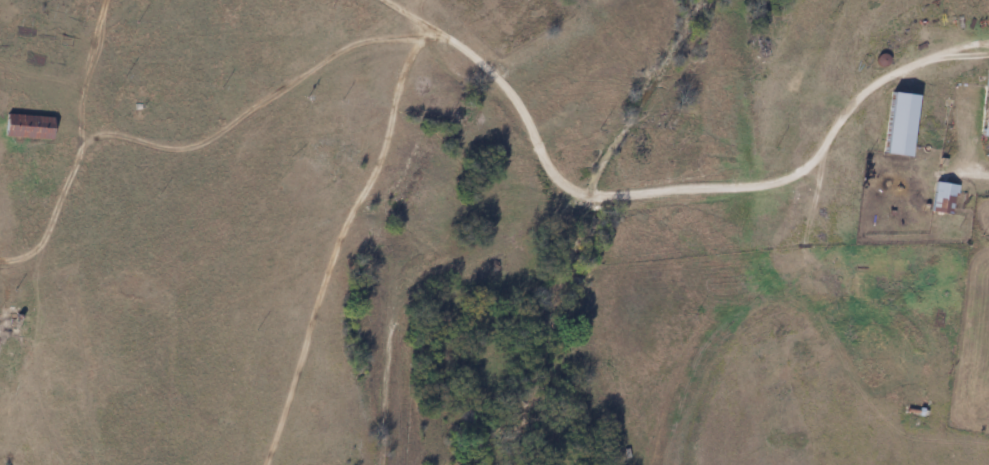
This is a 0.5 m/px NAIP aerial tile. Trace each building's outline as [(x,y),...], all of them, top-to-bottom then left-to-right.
[(988,137),(988,71),(984,71),(979,137),(988,137)] [(879,154),(906,156),(912,95),(885,92),(879,154)] [(48,140),(49,117),(1,114),(0,129),(0,137),(48,140)] [(948,216),(957,188),(935,181),(926,209),(948,216)]
